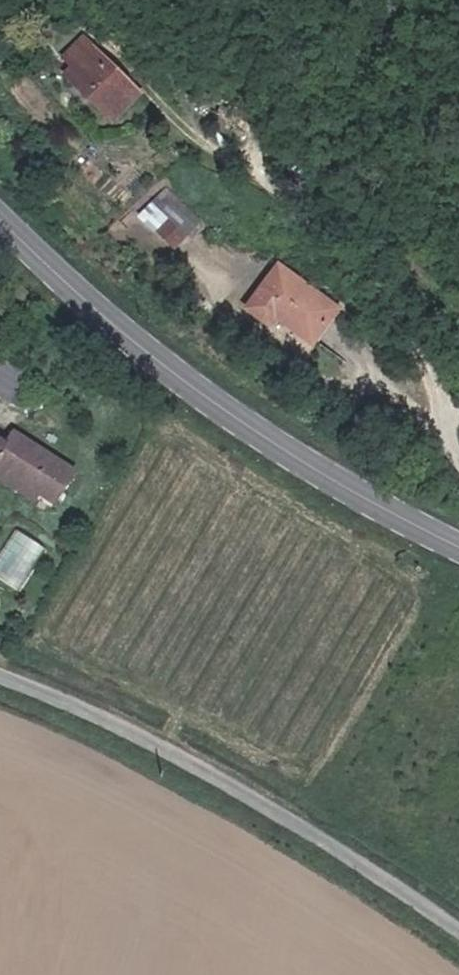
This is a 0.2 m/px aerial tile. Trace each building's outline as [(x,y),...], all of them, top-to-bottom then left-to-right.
[(113,114),(142,87),(89,34),(71,52),(78,60),(69,69),(113,114)] [(182,247),(195,231),(176,215),(163,231),(182,247)] [(320,338),(343,305),(284,263),(254,304),(276,319),(283,310),(320,338)] [(0,382),(0,390),(25,408),(40,387),(10,367),(0,382)] [(18,427),(11,438),(0,431),(0,464),(61,505),(84,471),(18,427)] [(19,586),(45,544),(16,526),(0,552),(0,574),(19,586)]
